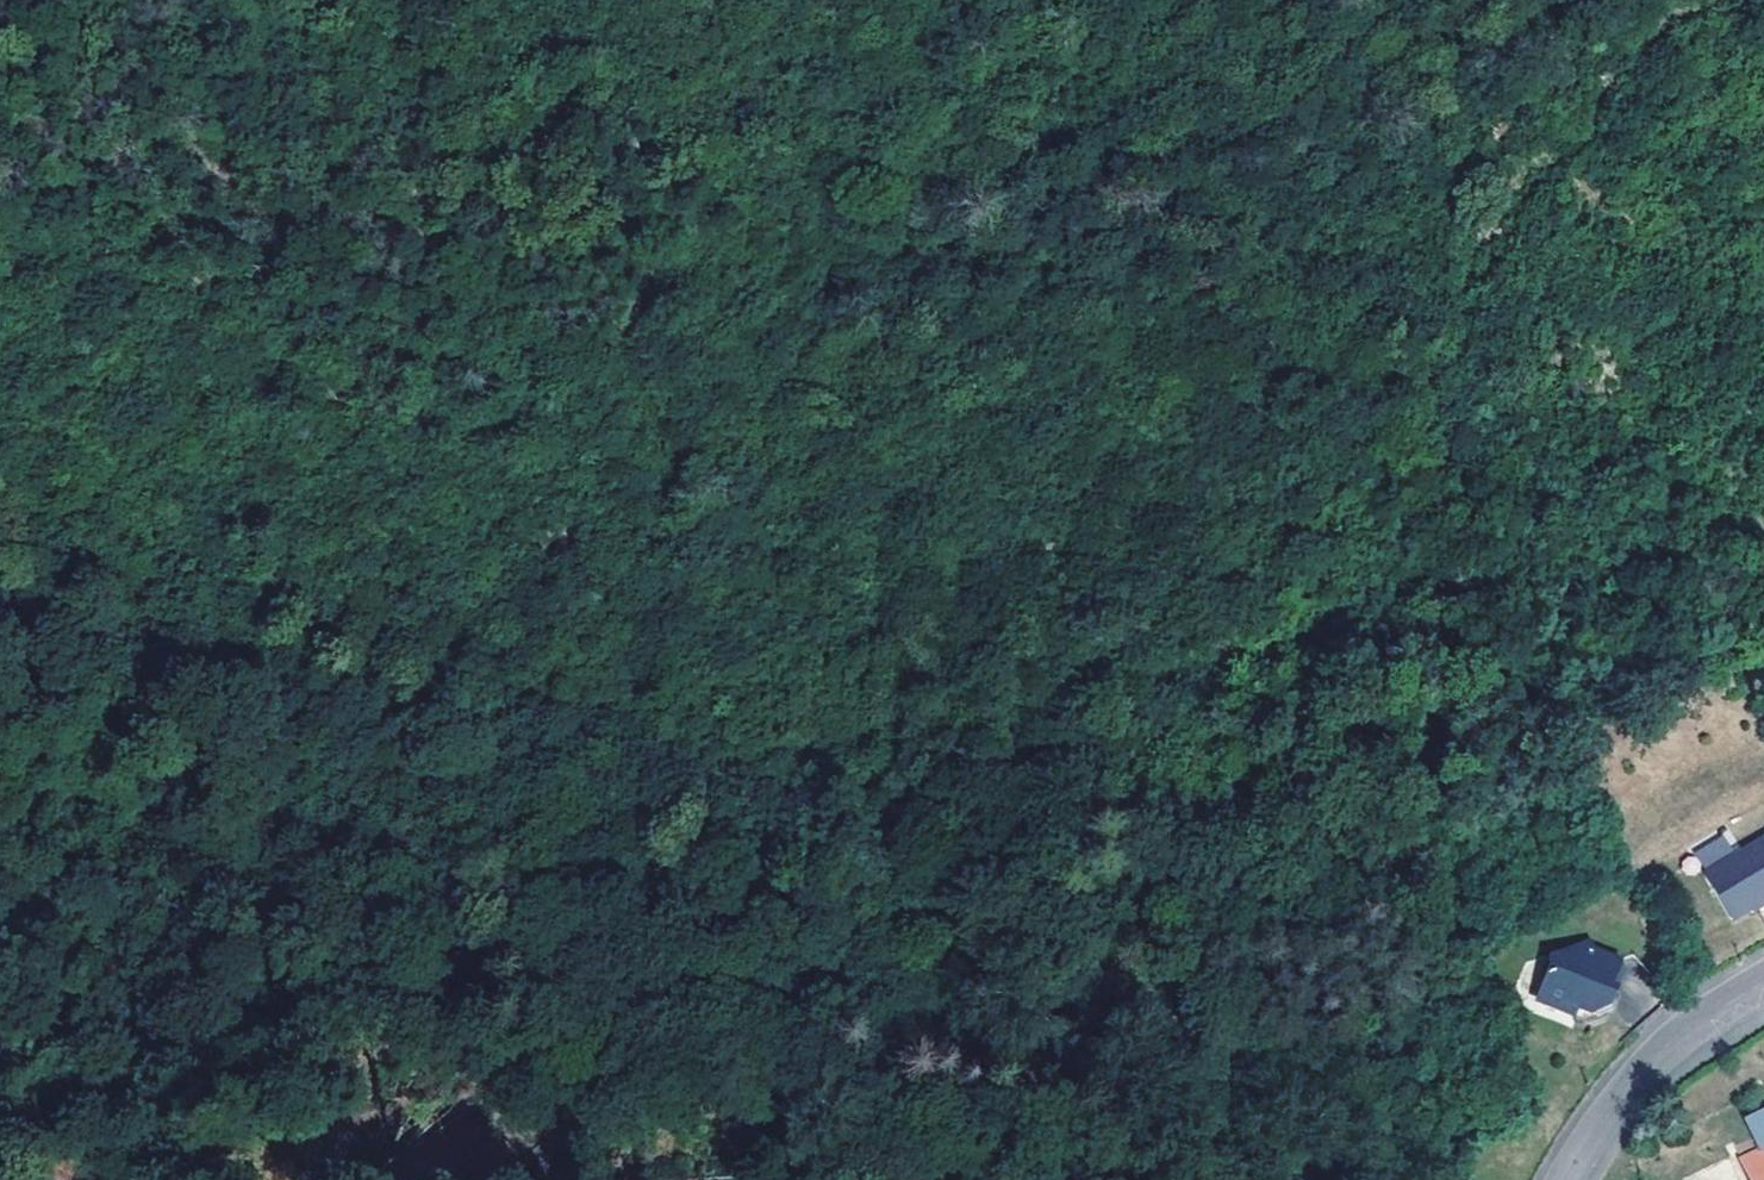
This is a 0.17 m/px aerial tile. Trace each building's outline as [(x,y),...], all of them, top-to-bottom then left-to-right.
[(1708,869),(1732,915),(1752,904),(1755,910),(1763,905),(1763,840),(1708,869)] [(1612,999),(1619,984),(1612,981),(1623,956),(1598,945),(1594,937),(1555,953),(1559,966),(1553,968),(1543,989),(1549,998),(1563,1005),(1575,1001),(1582,1003),(1594,1008),(1612,999)] [(1612,981),(1619,984),(1620,984),(1629,964),(1626,956),(1623,956),(1612,981)] [(1577,1014),(1582,1003),(1575,1001),(1563,1005),(1549,998),(1543,989),(1538,998),(1577,1014)] [(1763,1148),(1763,1109),(1742,1119),(1757,1151),(1763,1148)] [(1739,1160),(1749,1179),(1763,1179),(1763,1148),(1757,1151),(1739,1160)]
